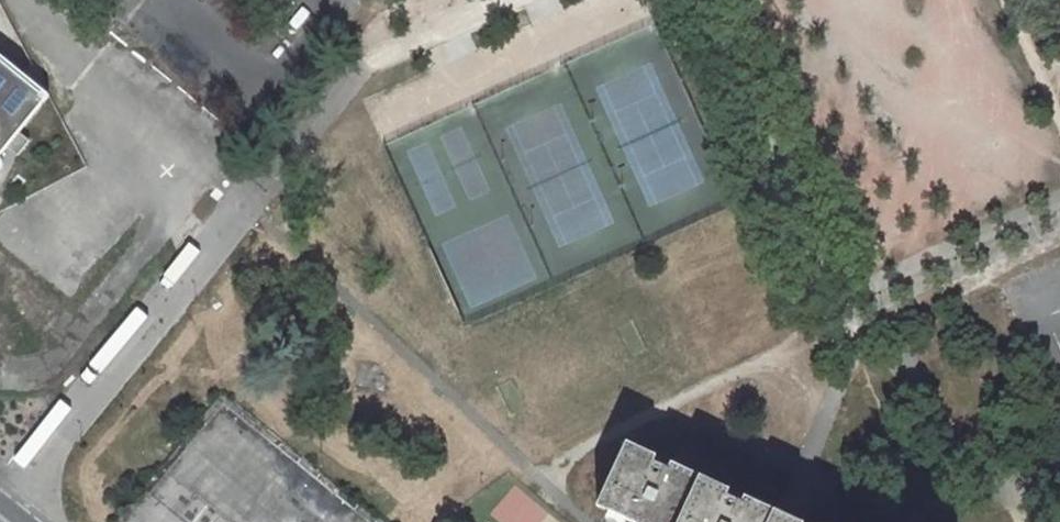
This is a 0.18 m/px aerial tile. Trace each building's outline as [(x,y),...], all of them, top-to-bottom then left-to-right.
[(2,144),(15,153),(25,139),(15,131),(44,93),(0,57),(0,148),(2,144)] [(617,456),(595,521),(823,521),(617,456)]
